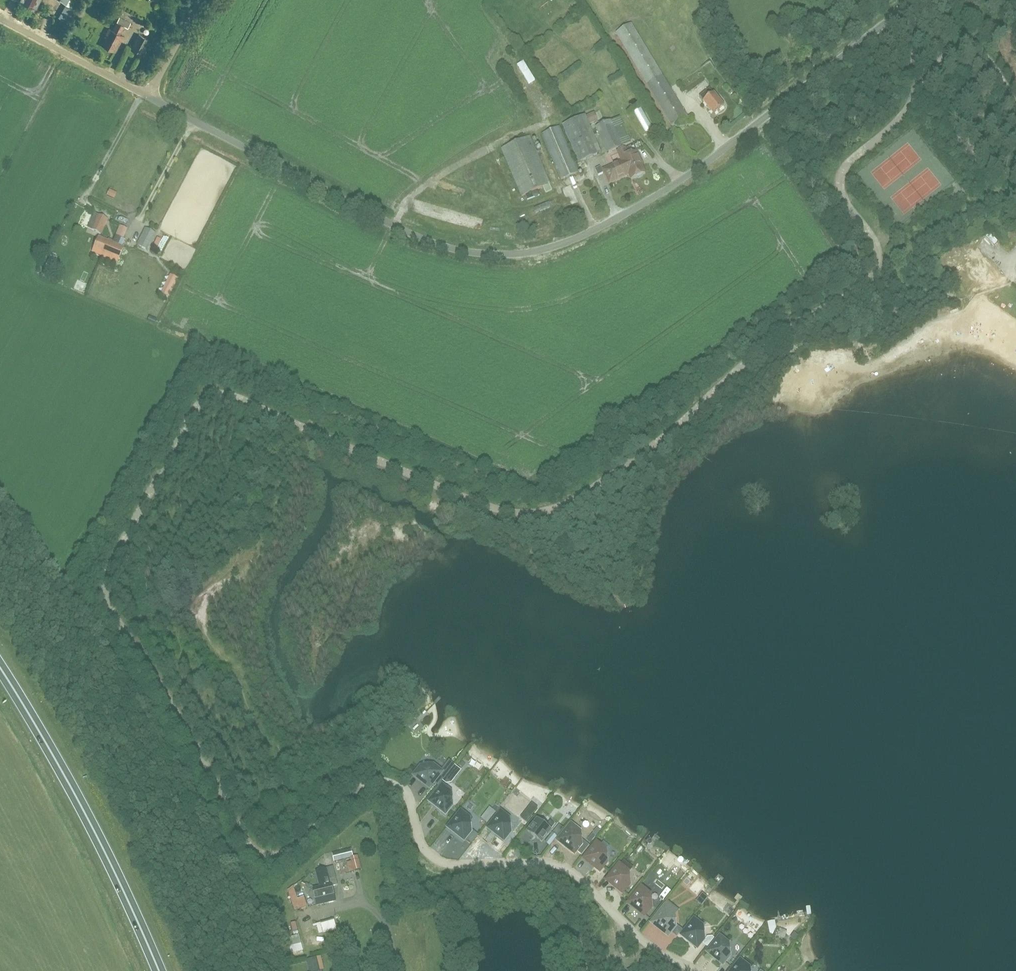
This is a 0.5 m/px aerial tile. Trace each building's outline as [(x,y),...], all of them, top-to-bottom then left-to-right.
[(37,9),(42,0),(19,0),(37,9)] [(75,10),(65,4),(58,17),(68,22),(75,10)] [(128,28),(130,23),(119,18),(117,22),(112,30),(109,28),(100,45),(115,52),(124,36),(120,35),(124,27),(128,28)] [(674,127),(690,117),(631,24),(616,33),(674,127)] [(142,55),(150,40),(139,34),(131,49),(142,55)] [(603,52),(608,59),(615,54),(610,48),(603,52)] [(519,80),(525,92),(535,88),(530,75),(519,80)] [(619,79),(624,87),(631,83),(626,75),(619,79)] [(714,115),(724,107),(714,93),(710,88),(699,96),(714,115)] [(632,103),(641,100),(637,92),(629,95),(632,103)] [(641,107),(635,109),(645,129),(651,126),(641,107)] [(579,163),(601,153),(586,115),(562,125),(579,163)] [(560,180),(580,172),(561,126),(541,134),(560,180)] [(521,196),(550,184),(529,137),(501,149),(521,196)] [(626,168),(629,174),(632,179),(637,177),(638,177),(642,176),(643,174),(645,173),(639,160),(640,160),(636,152),(628,156),(624,148),(618,151),(621,159),(625,157),(629,167),(626,168)] [(625,157),(621,159),(622,161),(604,170),(610,183),(629,174),(626,168),(629,167),(625,157)] [(580,163),(582,172),(592,169),(590,161),(580,163)] [(88,225),(94,211),(89,209),(83,223),(88,225)] [(101,234),(108,220),(98,215),(91,230),(101,234)] [(121,238),(126,229),(119,226),(115,235),(121,238)] [(147,250),(155,234),(145,229),(137,245),(147,250)] [(992,233),(988,236),(997,247),(1001,243),(992,233)] [(108,250),(111,243),(98,237),(92,253),(101,257),(105,249),(108,250)] [(166,246),(169,240),(163,237),(160,244),(166,246)] [(123,248),(111,243),(108,250),(105,249),(101,257),(116,264),(123,248)] [(170,275),(161,294),(168,298),(178,279),(170,275)] [(460,770),(454,765),(448,773),(454,778),(460,770)] [(423,766),(415,776),(430,787),(441,773),(432,766),(423,766)] [(452,795),(443,787),(431,802),(445,813),(453,804),(452,795)] [(532,803),(526,811),(532,816),(538,808),(532,803)] [(450,828),(464,839),(471,830),(471,821),(461,814),(450,828)] [(490,828),(504,840),(511,830),(510,821),(501,814),(490,828)] [(538,818),(528,831),(542,842),(552,830),(538,818)] [(572,826),(560,840),(575,851),(579,846),(580,847),(577,851),(582,855),(590,845),(585,841),(584,843),(582,842),(581,833),(572,826)] [(478,835),(473,831),(466,839),(472,843),(478,835)] [(521,837),(526,844),(534,839),(529,831),(521,837)] [(553,833),(545,842),(550,846),(557,836),(553,833)] [(607,851),(597,844),(586,858),(600,869),(608,860),(607,851)] [(352,872),(354,871),(361,869),(358,856),(353,857),(351,849),(332,854),(334,862),(350,858),(351,862),(350,862),(352,872)] [(645,852),(634,865),(643,872),(654,859),(645,852)] [(629,873),(620,866),(609,880),(623,891),(630,882),(635,881),(634,872),(629,873)] [(333,867),(326,869),(316,871),(320,888),(314,889),(316,897),(310,899),(311,906),(323,903),(321,896),(333,893),(331,885),(330,885),(329,879),(335,878),(333,867)] [(642,888),(630,902),(645,914),(652,905),(651,896),(642,888)] [(701,906),(708,898),(702,894),(696,901),(701,906)] [(295,911),(307,907),(304,897),(292,901),(295,911)] [(668,934),(676,924),(675,916),(666,908),(654,922),(668,934)] [(705,937),(704,928),(694,921),(683,935),(697,946),(705,937)] [(320,926),(322,936),(340,932),(338,922),(320,926)] [(679,928),(673,934),(677,938),(683,931),(679,928)] [(715,938),(713,937),(708,937),(704,943),(708,947),(715,938)] [(730,954),(729,946),(720,938),(709,952),(723,964),(730,954)] [(291,942),(295,956),(307,953),(303,939),(291,942)] [(323,964),(321,957),(312,959),(314,966),(323,964)] [(740,962),(733,970),(750,970),(740,962)]
